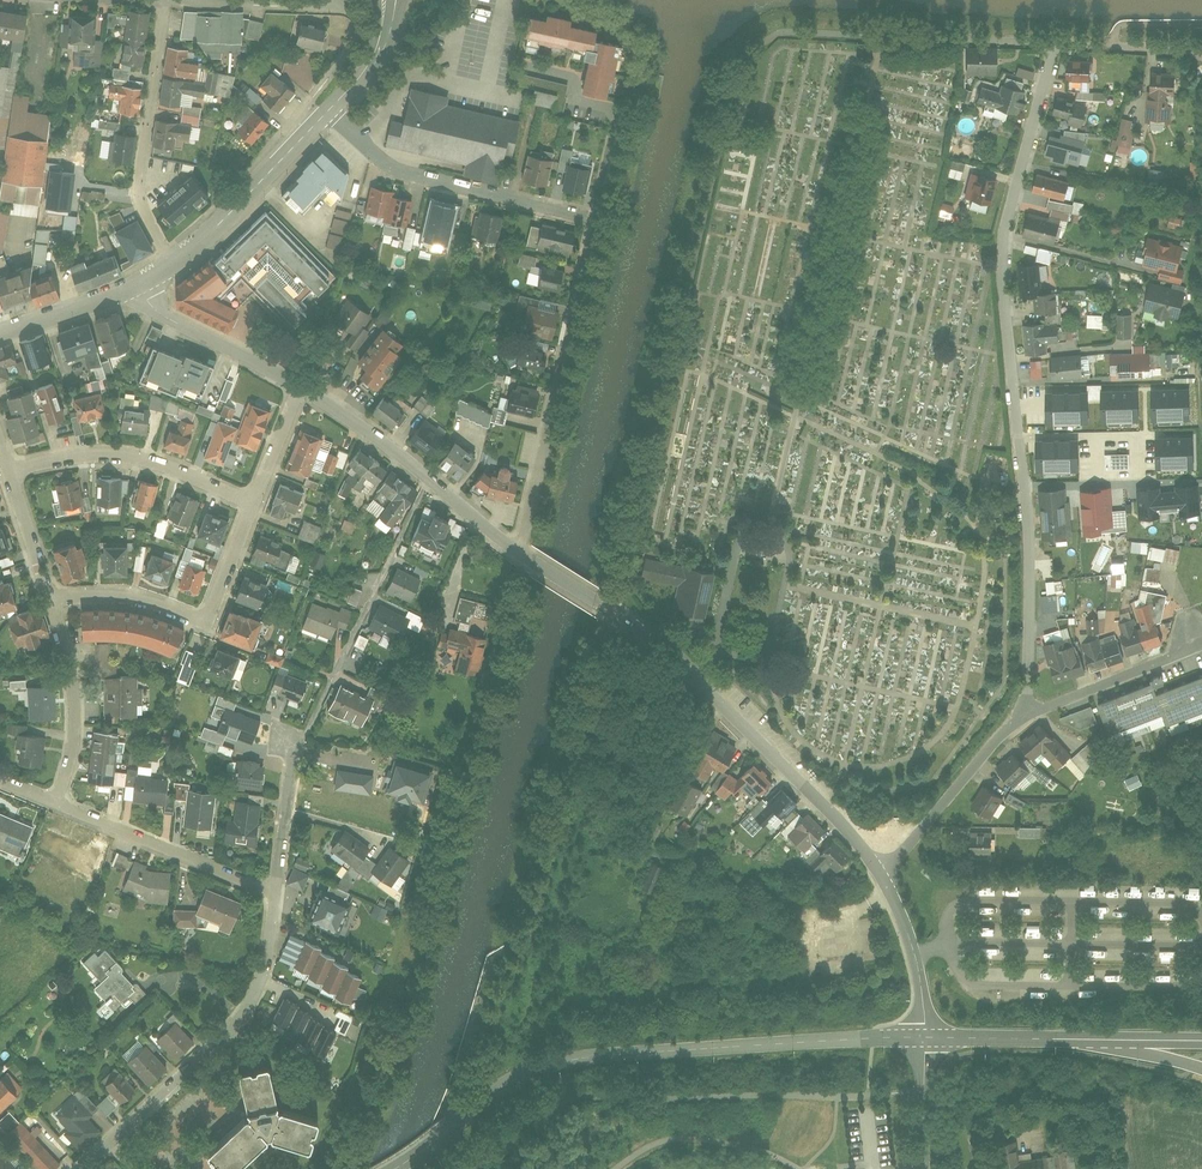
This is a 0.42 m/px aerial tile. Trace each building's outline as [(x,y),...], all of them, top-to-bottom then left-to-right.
[(109,64),(108,73),(124,75),(126,64),(138,65),(146,9),(122,6),(121,11),(104,8),(101,24),(111,25),(112,21),(120,22),(114,65),(109,64)] [(540,16),(525,12),(520,34),(581,48),(579,55),(586,57),(579,89),(603,94),(615,41),(592,36),(594,27),(566,21),(567,15),(542,9),(540,16)] [(221,16),(196,15),(195,44),(244,45),(244,36),(259,40),(264,23),(245,18),(245,11),(221,10),(221,16)] [(0,12),(0,36),(12,38),(11,48),(12,48),(23,50),(28,16),(0,12)] [(91,18),(66,15),(66,20),(61,19),(58,43),(69,44),(69,39),(88,41),(91,18)] [(298,20),(294,41),(319,47),(324,25),(298,20)] [(163,44),(159,75),(193,77),(195,62),(180,60),(182,46),(163,44)] [(12,48),(9,65),(2,116),(0,116),(0,149),(8,151),(17,93),(23,50),(12,48)] [(969,50),(968,72),(995,73),(996,51),(969,50)] [(1066,59),(1066,80),(1090,80),(1090,59),(1066,59)] [(2,116),(9,65),(0,64),(0,116),(2,116)] [(260,99),(273,110),(292,86),(268,67),(255,82),(267,91),(260,99)] [(1016,75),(1033,80),(1035,72),(1018,67),(1016,75)] [(1173,124),(1175,72),(1149,71),(1147,123),(1173,124)] [(564,109),(569,83),(516,73),(514,84),(534,88),(531,103),(564,109)] [(159,75),(157,100),(177,102),(178,91),(200,93),(201,78),(193,77),(159,75)] [(119,94),(116,110),(134,113),(139,86),(107,80),(105,92),(119,94)] [(1017,97),(1020,88),(1003,83),(1000,93),(981,87),(977,102),(1012,113),(1014,105),(1022,107),(1024,99),(1017,97)] [(244,94),(255,103),(260,97),(249,88),(244,94)] [(404,125),(392,122),(387,145),(467,164),(465,175),(485,180),(498,183),(503,159),(510,161),(519,123),(445,105),(447,97),(413,89),(411,97),(404,125)] [(8,151),(1,198),(43,203),(55,114),(31,111),(33,95),(17,93),(8,151)] [(1086,110),(1075,108),(1076,101),(1057,98),(1054,115),(1070,118),(1069,125),(1083,128),(1086,110)] [(242,118),(234,128),(249,142),(268,120),(244,99),(234,111),(242,118)] [(108,129),(105,156),(128,159),(131,131),(116,129),(118,119),(95,116),(93,128),(108,129)] [(1111,150),(1131,153),(1136,119),(1121,117),(1118,139),(1113,138),(1111,150)] [(151,118),(149,144),(168,146),(169,134),(187,135),(188,120),(151,118)] [(1051,137),(1046,155),(1052,157),(1052,160),(1066,164),(1067,161),(1087,166),(1092,150),(1084,147),(1086,133),(1065,131),(1064,141),(1051,137)] [(320,144),(275,190),(297,210),(321,185),(337,200),(344,167),(320,144)] [(549,151),(527,146),(520,174),(543,179),(549,151)] [(950,160),(946,175),(961,179),(965,163),(950,160)] [(584,168),(565,163),(559,185),(577,190),(584,168)] [(1000,180),(971,173),(965,198),(994,205),(1000,180)] [(192,174),(157,203),(173,224),(209,195),(192,174)] [(1037,174),(1032,193),(1066,202),(1071,183),(1037,174)] [(394,192),(371,186),(363,218),(384,223),(382,233),(393,236),(396,227),(405,229),(412,201),(393,196),(394,192)] [(459,205),(431,199),(419,248),(448,254),(459,205)] [(204,254),(172,279),(173,298),(226,324),(233,303),(230,300),(248,283),(288,320),(302,309),(297,303),(302,299),(296,292),(309,281),(313,285),(323,277),(320,273),(324,269),(260,203),(206,257),(204,254)] [(942,204),(940,217),(953,219),(954,205),(942,204)] [(350,219),(352,213),(337,208),(335,215),(350,219)] [(474,215),(469,213),(464,232),(477,236),(476,238),(492,243),(500,215),(476,209),(474,215)] [(9,275),(3,255),(10,213),(0,211),(0,278),(9,275)] [(109,216),(116,228),(126,223),(120,211),(109,216)] [(1024,237),(1058,244),(1064,222),(1030,214),(1024,237)] [(1170,216),(1168,226),(1180,228),(1182,218),(1170,216)] [(155,251),(136,218),(126,223),(125,224),(116,228),(113,230),(132,263),(155,251)] [(331,230),(347,233),(349,221),(334,218),(331,230)] [(527,221),(522,243),(532,246),(534,240),(567,248),(572,227),(538,219),(537,223),(527,221)] [(37,230),(36,243),(46,244),(47,232),(37,230)] [(330,234),(326,247),(341,251),(345,238),(330,234)] [(1147,236),(1140,265),(1179,275),(1186,245),(1147,236)] [(36,243),(34,262),(44,263),(46,244),(36,243)] [(1024,251),(1036,254),(1037,247),(1026,245),(1024,251)] [(1036,261),(1052,263),(1053,250),(1038,248),(1036,261)] [(533,254),(516,249),(513,260),(530,265),(533,254)] [(109,251),(67,267),(75,287),(117,272),(109,251)] [(534,257),(528,282),(553,289),(560,264),(534,257)] [(1039,265),(1019,266),(1021,297),(1036,296),(1042,295),(1039,265)] [(34,297),(29,283),(31,269),(22,271),(9,275),(0,278),(0,299),(3,307),(28,299),(34,297)] [(59,298),(52,275),(29,283),(34,297),(35,302),(36,306),(59,298)] [(1187,292),(1150,283),(1144,310),(1156,313),(1155,315),(1168,318),(1168,315),(1180,318),(1187,292)] [(546,338),(554,308),(534,302),(536,294),(516,289),(513,299),(523,302),(516,330),(546,338)] [(1037,313),(1056,312),(1055,294),(1042,295),(1036,296),(1037,313)] [(356,350),(369,329),(364,326),(372,314),(357,305),(354,311),(346,306),(336,322),(357,335),(349,346),(356,350)] [(113,308),(90,316),(103,352),(126,343),(113,308)] [(1124,314),(1124,338),(1133,338),(1133,314),(1124,314)] [(1088,315),(1088,327),(1107,328),(1108,316),(1088,315)] [(84,318),(53,328),(63,357),(79,351),(83,364),(98,359),(84,318)] [(1058,322),(1023,325),(1025,355),(1048,353),(1047,341),(1059,340),(1058,322)] [(148,334),(159,339),(163,330),(152,325),(148,334)] [(379,326),(355,358),(364,365),(357,373),(375,387),(399,354),(392,348),(398,340),(379,326)] [(1067,339),(1077,339),(1077,329),(1068,329),(1067,339)] [(43,335),(22,342),(31,370),(52,363),(43,335)] [(517,340),(512,359),(538,366),(542,353),(535,351),(536,345),(517,340)] [(0,347),(0,383),(10,380),(5,365),(16,361),(11,344),(0,347)] [(1133,355),(1110,356),(1110,374),(1116,374),(1116,378),(1141,377),(1141,373),(1150,373),(1150,355),(1145,355),(1145,346),(1132,346),(1133,355)] [(188,359),(187,363),(154,351),(141,384),(201,407),(215,369),(188,359)] [(1081,355),(1050,357),(1051,380),(1082,378),(1081,355)] [(1031,361),(1032,379),(1043,378),(1042,360),(1031,361)] [(47,380),(29,386),(36,406),(41,423),(60,418),(47,380)] [(512,385),(508,384),(504,401),(526,407),(531,390),(521,387),(523,382),(513,380),(512,385)] [(8,413),(1,415),(10,443),(34,435),(25,409),(36,406),(29,386),(2,395),(8,413)] [(95,387),(69,393),(75,415),(84,413),(85,418),(93,416),(92,411),(101,409),(95,387)] [(1150,422),(1190,421),(1189,390),(1149,391),(1150,422)] [(379,391),(367,408),(389,423),(401,406),(379,391)] [(1140,423),(1140,392),(1100,393),(1101,424),(1140,423)] [(414,404),(427,417),(435,408),(422,395),(414,404)] [(1089,425),(1088,395),(1045,396),(1046,426),(1089,425)] [(258,449),(272,410),(248,401),(238,427),(218,420),(204,460),(224,467),(234,440),(258,449)] [(503,406),(490,402),(486,417),(499,420),(503,406)] [(146,407),(120,405),(118,427),(144,429),(146,407)] [(166,426),(161,442),(182,450),(188,434),(184,433),(189,418),(177,414),(172,428),(166,426)] [(78,430),(75,415),(68,417),(71,431),(78,430)] [(421,416),(404,437),(425,453),(438,437),(428,430),(432,425),(421,416)] [(296,426),(289,445),(308,452),(315,433),(296,426)] [(452,437),(434,460),(456,477),(474,454),(452,437)] [(1156,471),(1194,470),(1194,438),(1156,439),(1156,471)] [(1079,474),(1078,442),(1035,443),(1035,475),(1079,474)] [(383,465),(355,443),(343,458),(351,464),(347,469),(345,467),(339,473),(355,485),(360,479),(357,477),(360,472),(371,480),(383,465)] [(241,447),(232,444),(229,452),(238,455),(241,447)] [(289,445),(282,463),(301,470),(308,452),(289,445)] [(333,453),(324,450),(318,465),(328,468),(333,453)] [(1130,468),(1130,453),(1105,453),(1105,469),(1130,468)] [(480,467),(469,480),(481,489),(507,496),(511,479),(504,477),(507,469),(494,465),(492,474),(489,473),(480,467)] [(414,487),(387,467),(373,486),(374,487),(368,494),(376,500),(382,492),(387,496),(374,514),(387,524),(414,487)] [(115,475),(96,474),(95,499),(114,500),(115,475)] [(73,475),(52,479),(56,502),(77,498),(73,475)] [(152,481),(137,476),(131,495),(134,496),(133,501),(142,504),(144,499),(146,500),(152,481)] [(297,486),(275,478),(265,506),(278,511),(281,503),(289,506),(297,486)] [(338,493),(346,498),(353,485),(345,480),(338,493)] [(195,496),(173,487),(162,514),(184,523),(195,496)] [(1158,490),(1137,491),(1138,522),(1159,521),(1159,513),(1180,512),(1180,518),(1200,517),(1199,487),(1174,488),(1174,493),(1158,493),(1158,490)] [(1062,489),(1038,490),(1041,540),(1065,539),(1062,489)] [(1111,491),(1079,494),(1083,537),(1128,533),(1126,511),(1112,512),(1111,491)] [(204,506),(195,531),(218,539),(227,515),(204,506)] [(314,521),(300,515),(293,532),(307,538),(314,521)] [(432,522),(422,518),(411,542),(440,556),(451,530),(445,528),(448,521),(435,515),(432,522)] [(158,517),(154,536),(164,537),(168,519),(158,517)] [(345,519),(341,528),(352,532),(355,523),(345,519)] [(278,538),(255,529),(247,548),(271,557),(278,538)] [(69,537),(51,542),(59,573),(78,568),(75,556),(82,555),(78,538),(70,540),(69,537)] [(123,541),(100,541),(101,570),(124,570),(123,541)] [(1133,541),(1132,552),(1148,554),(1150,543),(1133,541)] [(1148,559),(1178,564),(1180,551),(1151,546),(1148,559)] [(170,556),(148,548),(140,570),(162,577),(170,556)] [(0,559),(0,567),(14,563),(12,556),(0,559)] [(711,568),(651,556),(647,575),(680,581),(675,606),(690,609),(702,611),(711,568)] [(1112,587),(1126,587),(1127,559),(1112,559),(1112,587)] [(200,566),(182,560),(174,584),(192,590),(200,566)] [(392,562),(381,587),(409,599),(420,573),(392,562)] [(1148,580),(1159,582),(1161,569),(1146,567),(1143,589),(1146,589),(1148,580)] [(260,579),(237,571),(229,592),(251,601),(260,579)] [(13,602),(5,574),(0,576),(0,605),(13,602)] [(279,580),(277,586),(291,592),(294,585),(279,580)] [(1047,595),(1042,595),(1043,613),(1059,612),(1058,594),(1063,594),(1063,580),(1046,581),(1047,595)] [(341,596),(340,598),(356,605),(362,591),(353,587),(348,599),(341,596)] [(1140,590),(1136,609),(1142,629),(1138,630),(1144,650),(1164,644),(1157,624),(1162,622),(1168,596),(1140,590)] [(313,601),(303,626),(331,637),(336,624),(346,628),(353,610),(340,605),(338,611),(313,601)] [(32,603),(1,614),(12,648),(33,641),(30,631),(40,628),(32,603)] [(86,605),(77,606),(80,636),(93,635),(104,635),(114,635),(123,637),(136,639),(145,643),(156,646),(164,650),(167,651),(182,627),(171,621),(157,616),(142,611),(127,608),(112,606),(98,605),(86,605)] [(255,616),(225,605),(216,631),(245,642),(255,616)] [(382,605),(372,626),(400,640),(410,619),(382,605)] [(1121,636),(1127,655),(1144,650),(1138,630),(1137,630),(1133,619),(1120,623),(1123,635),(1121,636)] [(437,633),(429,630),(424,645),(433,648),(434,644),(448,649),(442,667),(464,674),(477,634),(440,622),(437,633)] [(1092,672),(1111,665),(1104,646),(1101,637),(1082,644),(1092,672)] [(1056,684),(1086,674),(1081,659),(1076,646),(1066,650),(1062,638),(1042,645),(1049,665),(1056,684)] [(1118,641),(1104,646),(1111,665),(1125,660),(1118,641)] [(95,644),(96,665),(110,664),(109,643),(95,644)] [(234,654),(213,646),(205,667),(226,676),(234,654)] [(281,666),(284,655),(269,650),(265,661),(281,666)] [(280,666),(271,690),(302,702),(306,692),(303,690),(306,683),(287,676),(289,670),(280,666)] [(100,673),(101,712),(133,712),(133,700),(138,700),(138,684),(133,684),(133,672),(100,673)] [(1164,716),(1167,725),(1201,712),(1201,677),(1156,694),(1152,684),(1097,705),(1108,736),(1164,715),(1164,716)] [(51,683),(26,684),(26,717),(52,717),(51,683)] [(368,698),(336,683),(324,710),(356,724),(368,698)] [(1077,731),(1098,723),(1092,706),(1062,717),(1065,725),(1074,722),(1077,731)] [(263,720),(226,708),(218,734),(254,746),(263,720)] [(12,761),(37,765),(42,728),(18,724),(12,761)] [(1056,741),(1041,724),(1018,744),(1033,761),(1042,753),(1057,770),(1072,756),(1057,739),(1056,741)] [(84,779),(121,782),(122,768),(110,766),(114,730),(89,728),(84,779)] [(1066,764),(1079,777),(1104,752),(1091,739),(1066,764)] [(728,753),(715,744),(698,769),(713,779),(719,770),(724,773),(734,758),(727,754),(728,753)] [(1012,789),(1030,772),(1015,755),(1007,763),(1006,761),(995,772),(1012,789)] [(236,761),(234,784),(259,787),(262,764),(236,761)] [(742,775),(758,794),(773,780),(756,762),(742,775)] [(430,772),(396,763),(388,789),(398,792),(397,796),(411,800),(412,796),(422,799),(430,772)] [(130,783),(129,796),(162,800),(161,808),(169,809),(171,796),(172,790),(163,789),(165,775),(132,771),(133,766),(123,764),(122,768),(121,782),(130,783)] [(373,774),(337,769),(334,788),(370,793),(373,774)] [(712,782),(696,772),(683,792),(698,802),(712,782)] [(1130,791),(1143,785),(1138,775),(1125,780),(1130,791)] [(181,797),(179,823),(207,825),(211,791),(183,788),(184,780),(173,779),(172,790),(171,796),(181,797)] [(1004,797),(983,785),(971,807),(991,819),(1004,797)] [(767,807),(781,820),(797,804),(783,790),(767,807)] [(1007,800),(1022,809),(1026,802),(1011,793),(1007,800)] [(257,801),(233,799),(231,816),(222,815),(220,837),(253,841),(257,801)] [(16,852),(28,822),(0,810),(0,845),(16,852)] [(788,838),(803,852),(824,832),(810,817),(788,838)] [(1041,828),(1020,828),(1020,837),(1041,837),(1041,828)] [(346,833),(333,851),(352,865),(336,886),(347,894),(360,875),(368,881),(373,875),(390,887),(410,860),(390,845),(378,862),(368,855),(371,852),(346,833)] [(995,855),(995,841),(984,841),(984,837),(972,837),(972,855),(995,855)] [(851,856),(833,841),(811,866),(819,873),(828,864),(837,872),(851,856)] [(304,891),(310,874),(306,873),(310,861),(297,856),(286,884),(304,891)] [(149,868),(131,861),(121,885),(144,895),(170,895),(169,869),(149,868)] [(666,868),(648,862),(640,888),(657,894),(666,868)] [(354,900),(321,887),(307,922),(340,935),(354,900)] [(242,902),(206,889),(198,909),(180,909),(180,927),(207,927),(207,918),(220,922),(218,927),(230,932),(242,902)] [(382,921),(387,909),(375,905),(371,916),(382,921)] [(322,947),(305,940),(294,966),(310,972),(308,975),(323,982),(321,985),(336,992),(335,995),(350,1002),(361,976),(346,970),(348,966),(334,960),(335,957),(321,950),(322,947)] [(92,949),(80,961),(94,976),(91,979),(98,986),(94,990),(104,1000),(105,1002),(96,1011),(105,1020),(116,1010),(114,1009),(121,1002),(124,1005),(130,1000),(137,1007),(150,994),(138,982),(135,986),(123,973),(125,972),(101,948),(95,953),(92,949)] [(284,998),(273,1021),(287,1027),(286,1030),(299,1037),(298,1040),(311,1046),(310,1049),(325,1057),(337,1033),(323,1026),(324,1024),(310,1017),(312,1014),(298,1008),(299,1005),(284,998)] [(339,1017),(334,1028),(345,1034),(354,1016),(338,1008),(334,1015),(339,1017)] [(176,1023),(157,1040),(176,1061),(194,1044),(176,1023)] [(148,1046),(129,1064),(150,1085),(169,1067),(148,1046)] [(203,1155),(217,1168),(233,1168),(266,1139),(296,1148),(305,1151),(313,1122),(276,1111),(266,1068),(236,1076),(245,1116),(203,1155)] [(119,1073),(104,1086),(111,1093),(96,1106),(107,1118),(136,1092),(119,1073)] [(11,1096),(0,1083),(0,1105),(11,1096)] [(69,1090),(50,1108),(64,1122),(60,1126),(75,1143),(95,1124),(84,1111),(87,1109),(69,1090)] [(24,1128),(11,1140),(39,1168),(51,1157),(24,1128)] [(999,1168),(1074,1168),(1071,1151),(1055,1153),(1055,1156),(1032,1159),(1032,1153),(1018,1155),(1016,1141),(996,1144),(999,1168)] [(12,1156),(0,1143),(0,1167),(12,1156)]
